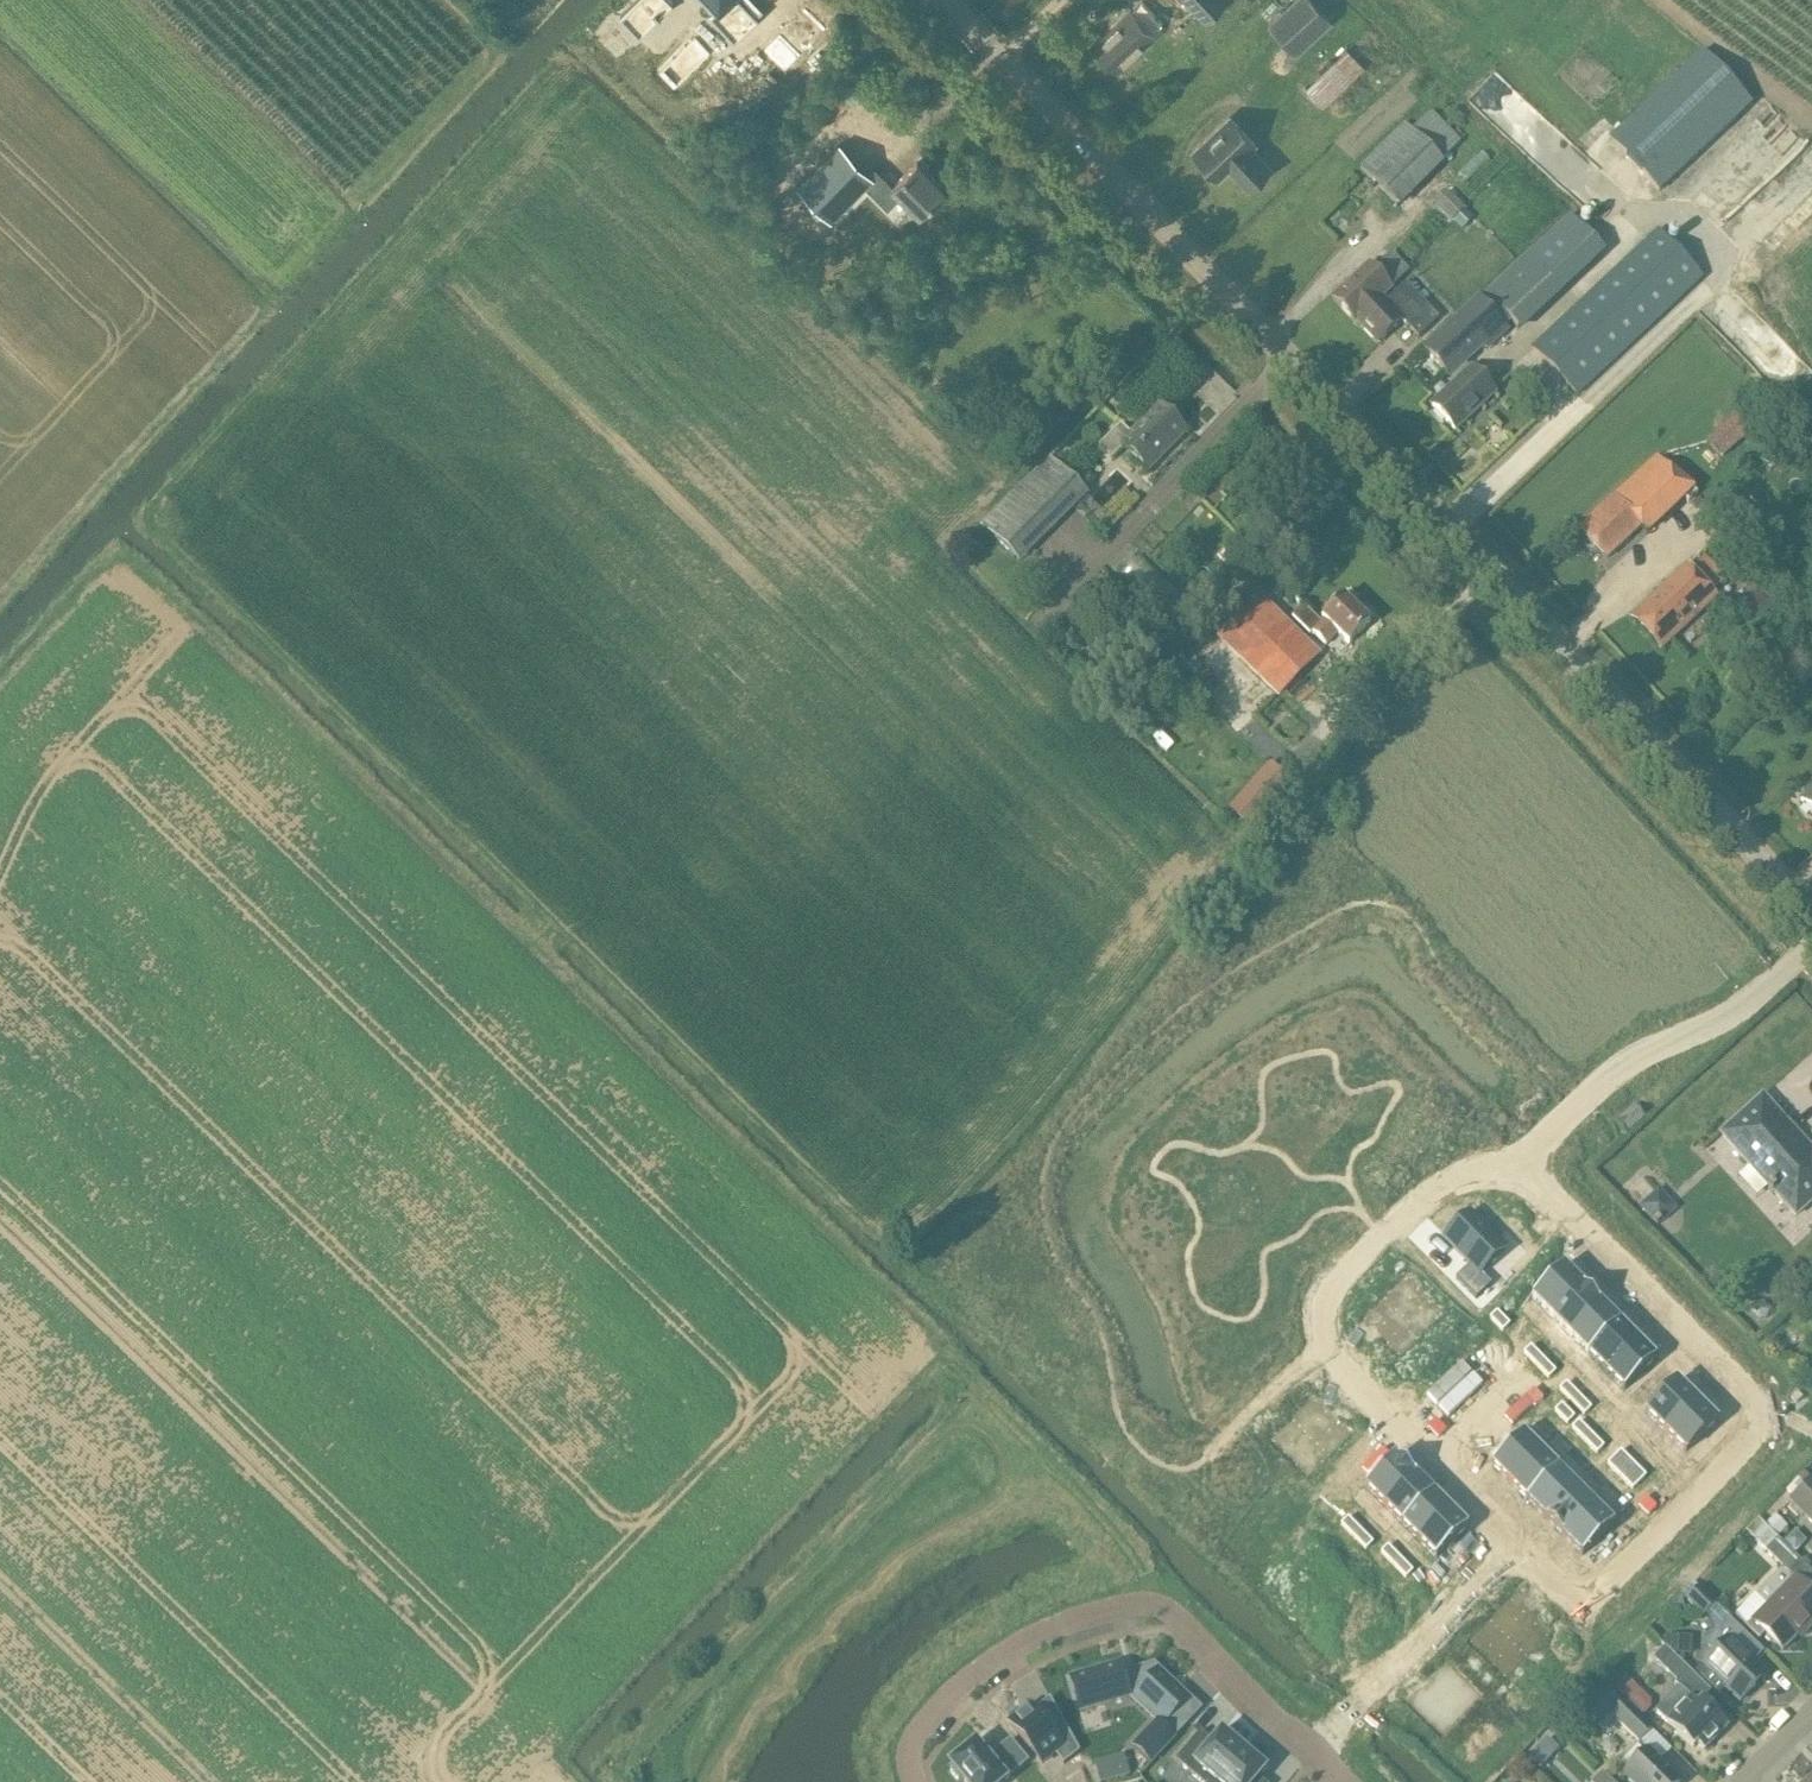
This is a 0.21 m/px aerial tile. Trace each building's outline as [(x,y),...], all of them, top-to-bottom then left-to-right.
[(621,12),(639,31),(656,15),(642,0),(633,0),(621,12)] [(717,5),(713,9),(710,12),(734,37),(756,16),(741,0),(713,0),(717,5)] [(1228,0),(1184,0),(1205,22),(1229,0),(1228,0)] [(1267,23),(1296,54),(1333,19),(1315,0),(1291,0),(1267,23)] [(1152,35),(1131,12),(1095,46),(1117,69),(1152,35)] [(800,48),(783,32),(767,48),(785,64),(800,48)] [(1305,87),(1323,106),(1365,66),(1347,47),(1305,87)] [(1752,104),(1703,52),(1611,140),(1659,192),(1752,104)] [(1462,142),(1431,112),(1411,131),(1404,124),(1360,169),(1400,210),(1444,166),(1441,163),(1462,142)] [(1234,172),(1249,188),(1270,168),(1251,147),(1256,143),(1231,117),(1194,151),(1218,178),(1233,164),(1237,169),(1234,172)] [(863,155),(860,159),(841,142),(808,176),(845,214),(874,187),(881,194),(890,204),(901,194),(920,214),(945,189),(918,161),(892,185),(891,184),(883,176),(863,155)] [(1466,184),(1488,162),(1479,153),(1457,176),(1466,184)] [(1435,206),(1452,221),(1465,207),(1448,192),(1435,206)] [(1605,254),(1570,216),(1480,299),(1479,298),(1423,349),(1451,380),(1486,348),(1488,351),(1510,331),(1506,328),(1512,322),(1522,333),(1605,254)] [(1705,280),(1658,231),(1532,350),(1578,397),(1705,280)] [(1333,301),(1354,323),(1380,300),(1390,288),(1391,289),(1411,271),(1393,252),(1373,270),(1370,266),(1333,301)] [(1380,300),(1354,323),(1355,325),(1357,323),(1379,346),(1405,322),(1420,338),(1440,320),(1407,284),(1387,303),(1383,299),(1393,290),(1391,289),(1390,288),(1380,300)] [(1554,306),(1523,335),(1532,345),(1563,316),(1554,306)] [(1495,394),(1473,369),(1432,407),(1455,431),(1495,394)] [(1188,432),(1161,405),(1131,436),(1122,426),(1100,448),(1113,461),(1129,445),(1137,453),(1133,458),(1148,473),(1188,432)] [(1757,431),(1739,412),(1729,422),(1728,421),(1707,440),(1726,460),(1757,431)] [(1089,495),(1050,456),(981,525),(1020,564),(1089,495)] [(1697,491),(1656,458),(1579,531),(1607,561),(1640,529),(1648,537),(1697,491)] [(1727,581),(1706,558),(1691,571),(1689,568),(1632,620),(1661,651),(1717,599),(1713,594),(1727,581)] [(1219,640),(1281,696),(1319,655),(1257,598),(1219,640)] [(1322,622),(1312,633),(1328,647),(1339,635),(1350,646),(1371,625),(1343,598),(1321,621),(1322,622)] [(1800,802),(1811,815),(1811,792),(1800,802)] [(1763,1098),(1723,1135),(1796,1216),(1811,1202),(1811,1151),(1763,1098)] [(1658,1188),(1637,1206),(1656,1226),(1676,1208),(1658,1188)] [(1466,1216),(1440,1242),(1466,1268),(1452,1282),(1473,1303),(1488,1288),(1477,1277),(1502,1252),(1466,1216)] [(1553,1319),(1584,1287),(1564,1267),(1533,1299),(1553,1319)] [(1405,1277),(1385,1297),(1419,1332),(1440,1311),(1405,1277)] [(1570,1336),(1601,1304),(1584,1287),(1553,1319),(1570,1336)] [(1385,1297),(1364,1318),(1399,1353),(1419,1332),(1385,1297)] [(1752,1313),(1758,1320),(1767,1318),(1769,1309),(1763,1303),(1755,1305),(1752,1313)] [(1589,1355),(1620,1323),(1601,1304),(1570,1336),(1589,1355)] [(1508,1326),(1496,1314),(1490,1321),(1500,1331),(1502,1333),(1508,1326)] [(1606,1372),(1637,1340),(1620,1323),(1589,1355),(1606,1372)] [(1637,1340),(1606,1372),(1626,1391),(1657,1360),(1637,1340)] [(1543,1361),(1531,1349),(1524,1356),(1536,1368),(1543,1361)] [(1461,1351),(1449,1363),(1456,1370),(1468,1357),(1461,1351)] [(1555,1373),(1543,1361),(1536,1368),(1548,1380),(1555,1373)] [(1449,1363),(1437,1374),(1444,1381),(1456,1370),(1449,1363)] [(1667,1433),(1698,1402),(1678,1382),(1647,1414),(1667,1433)] [(1579,1398),(1567,1386),(1560,1392),(1572,1404),(1579,1398)] [(1572,1404),(1584,1416),(1591,1409),(1579,1398),(1572,1404)] [(1313,1399),(1292,1420),(1327,1454),(1348,1434),(1313,1399)] [(1698,1402),(1667,1433),(1687,1453),(1718,1422),(1698,1402)] [(1574,1418),(1562,1406),(1556,1413),(1567,1425),(1574,1418)] [(1591,1435),(1579,1424),(1573,1430),(1584,1442),(1591,1435)] [(1524,1435),(1492,1467),(1510,1484),(1541,1453),(1524,1435)] [(1603,1447),(1597,1441),(1591,1435),(1584,1442),(1596,1454),(1603,1447)] [(1558,1470),(1541,1453),(1510,1484),(1527,1501),(1558,1470)] [(1634,1465),(1622,1453),(1615,1460),(1627,1472),(1634,1465)] [(1384,1508),(1416,1477),(1396,1457),(1365,1488),(1384,1508)] [(1627,1472),(1615,1460),(1608,1467),(1620,1479),(1627,1472)] [(1358,1462),(1346,1473),(1353,1480),(1365,1468),(1358,1462)] [(1646,1477),(1634,1465),(1627,1472),(1639,1484),(1646,1477)] [(1577,1489),(1558,1470),(1527,1501),(1546,1520),(1577,1489)] [(1627,1472),(1620,1479),(1632,1491),(1639,1484),(1627,1472)] [(1346,1473),(1335,1485),(1341,1492),(1353,1480),(1346,1473)] [(1805,1473),(1788,1492),(1794,1497),(1788,1503),(1811,1526),(1811,1479),(1805,1473)] [(1401,1525),(1433,1494),(1416,1477),(1384,1508),(1401,1525)] [(1594,1506),(1577,1489),(1546,1520),(1563,1537),(1594,1506)] [(1418,1542),(1450,1511),(1433,1494),(1401,1525),(1418,1542)] [(1614,1526),(1594,1506),(1563,1537),(1583,1557),(1614,1526)] [(1436,1559),(1467,1528),(1450,1511),(1418,1542),(1436,1559)] [(1769,1529),(1777,1537),(1787,1527),(1775,1515),(1765,1525),(1769,1529)] [(1354,1539),(1361,1532),(1349,1520),(1342,1527),(1354,1539)] [(1779,1539),(1777,1537),(1769,1529),(1756,1542),(1766,1552),(1779,1539)] [(1373,1544),(1361,1532),(1354,1539),(1366,1551),(1373,1544)] [(1785,1543),(1795,1554),(1806,1543),(1799,1537),(1791,1537),(1785,1543)] [(1783,1569),(1794,1580),(1796,1578),(1807,1567),(1779,1539),(1766,1552),(1783,1569)] [(1391,1569),(1398,1563),(1386,1551),(1379,1557),(1391,1569)] [(1391,1569),(1403,1581),(1410,1575),(1398,1563),(1391,1569)] [(1736,1616),(1759,1639),(1765,1633),(1783,1651),(1809,1625),(1811,1628),(1811,1594),(1796,1578),(1794,1580),(1767,1607),(1756,1597),(1736,1616)] [(1718,1604),(1700,1587),(1686,1601),(1703,1618),(1718,1604)] [(1512,1599),(1491,1620),(1526,1654),(1546,1634),(1512,1599)] [(1748,1636),(1730,1619),(1705,1644),(1716,1654),(1704,1666),(1703,1665),(1696,1672),(1719,1694),(1726,1687),(1740,1701),(1765,1676),(1736,1648),(1748,1636)] [(1491,1620),(1470,1640),(1505,1675),(1526,1654),(1491,1620)] [(1673,1656),(1676,1656),(1676,1637),(1663,1637),(1663,1646),(1665,1648),(1673,1656)] [(1673,1656),(1665,1648),(1654,1660),(1678,1683),(1689,1671),(1673,1656)] [(1121,1664),(1070,1679),(1080,1712),(1128,1698),(1137,1696),(1166,1724),(1189,1700),(1158,1671),(1156,1673),(1153,1670),(1124,1677),(1123,1672),(1121,1664)] [(1617,1691),(1626,1700),(1638,1688),(1628,1679),(1617,1691)] [(1433,1681),(1416,1698),(1446,1728),(1462,1711),(1433,1681)] [(1577,1683),(1565,1695),(1572,1702),(1584,1690),(1577,1683)] [(1600,1723),(1621,1703),(1606,1688),(1585,1708),(1600,1723)] [(1646,1714),(1652,1708),(1652,1701),(1640,1689),(1630,1700),(1646,1714)] [(1657,1712),(1669,1723),(1695,1748),(1699,1744),(1705,1751),(1728,1727),(1702,1702),(1698,1706),(1680,1689),(1657,1712)] [(1565,1695),(1553,1706),(1560,1714),(1572,1702),(1565,1695)] [(1655,1728),(1625,1701),(1611,1716),(1640,1744),(1655,1728)] [(1016,1707),(1005,1716),(1008,1720),(1007,1721),(1043,1765),(1061,1750),(1048,1727),(1028,1703),(1019,1711),(1016,1707)] [(1134,1747),(1151,1763),(1174,1739),(1157,1723),(1156,1724),(1134,1747)] [(1241,1749),(1241,1748),(1222,1732),(1213,1742),(1201,1732),(1176,1762),(1200,1781),(1217,1781),(1243,1751),(1241,1749)] [(984,1755),(972,1740),(947,1761),(951,1765),(947,1768),(954,1776),(958,1773),(965,1781),(996,1781),(1021,1761),(1003,1739),(984,1755)] [(1550,1761),(1538,1750),(1529,1759),(1541,1771),(1550,1761)] [(1217,1781),(1255,1781),(1266,1769),(1246,1753),(1243,1751),(1217,1781)] [(1649,1751),(1625,1775),(1633,1781),(1680,1781),(1649,1751)] [(1113,1765),(1117,1779),(1129,1776),(1125,1762),(1113,1765)] [(1604,1773),(1595,1781),(1613,1781),(1604,1773)]
